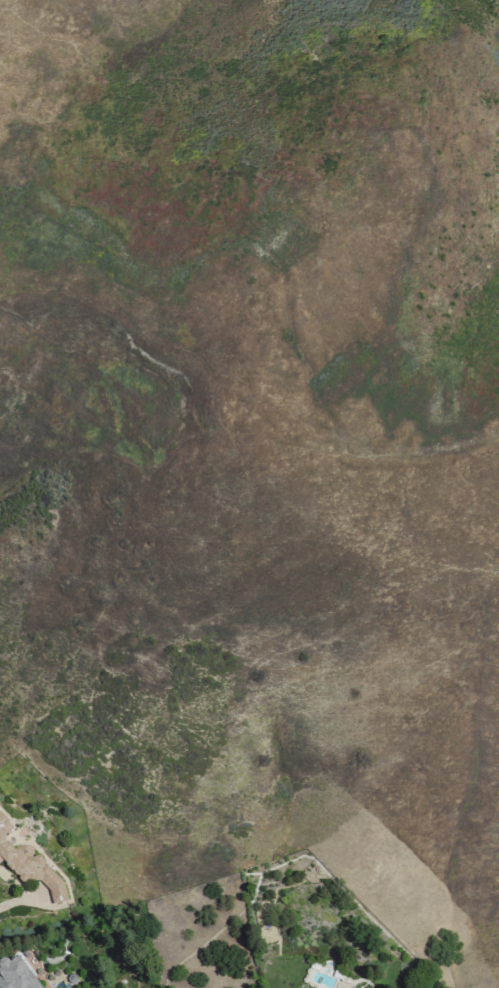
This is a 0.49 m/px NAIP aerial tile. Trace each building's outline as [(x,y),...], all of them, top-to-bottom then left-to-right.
[(44,886),(51,903),(70,903),(59,879),(44,862),(43,861),(38,855),(32,855),(32,846),(16,846),(12,849),(5,841),(6,821),(0,815),(0,862),(2,861),(3,863),(19,881),(20,884),(28,880),(39,880),(44,886)] [(20,951),(0,962),(0,976),(0,977),(0,987),(40,987),(20,951)]
